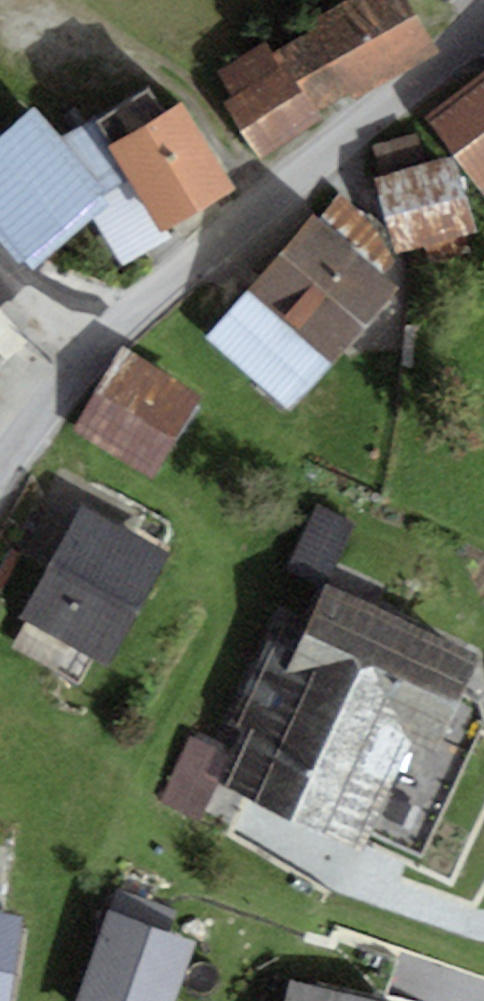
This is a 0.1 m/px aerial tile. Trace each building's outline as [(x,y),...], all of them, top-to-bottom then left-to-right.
[(217,71),(233,95),(222,102),(261,159),(327,117),(321,112),(439,54),(408,0),(354,0),(272,50),(268,41),(217,71)] [(428,118),(483,187),(483,73),(428,118)] [(236,189),(181,103),(166,113),(150,87),(95,122),(109,149),(134,189),(164,235),(236,189)] [(31,108),(0,135),(0,241),(26,271),(91,215),(110,199),(59,140),(31,108)] [(95,122),(59,140),(110,199),(134,189),(109,149),(95,122)] [(374,148),(383,177),(424,165),(415,135),(374,148)] [(477,233),(453,156),(424,165),(383,177),(375,180),(394,240),(399,257),(477,233)] [(164,235),(134,189),(110,199),(91,215),(123,264),(169,242),(164,235)] [(339,193),(319,220),(382,276),(399,257),(394,240),(339,193)] [(319,220),(314,215),(248,288),(331,364),(398,291),(382,276),(319,220)] [(288,411),(331,364),(248,288),(205,335),(288,411)] [(38,347),(0,317),(0,394),(38,347)] [(122,351),(72,430),(151,479),(200,399),(122,351)] [(169,553),(81,506),(19,619),(107,667),(169,553)] [(354,522),(315,506),(287,570),(326,587),(354,522)] [(326,587),(308,626),(283,615),(232,725),(249,733),(225,784),(368,850),(420,737),(439,746),(480,657),(326,587)] [(200,825),(229,754),(190,738),(161,809),(200,825)] [(116,891),(109,912),(169,931),(176,911),(116,891)] [(21,916),(0,912),(0,1000),(7,1000),(21,916)] [(194,939),(169,931),(109,912),(80,1000),(174,1000),(194,939)] [(291,981),(285,1000),(366,1000),(291,981)]
